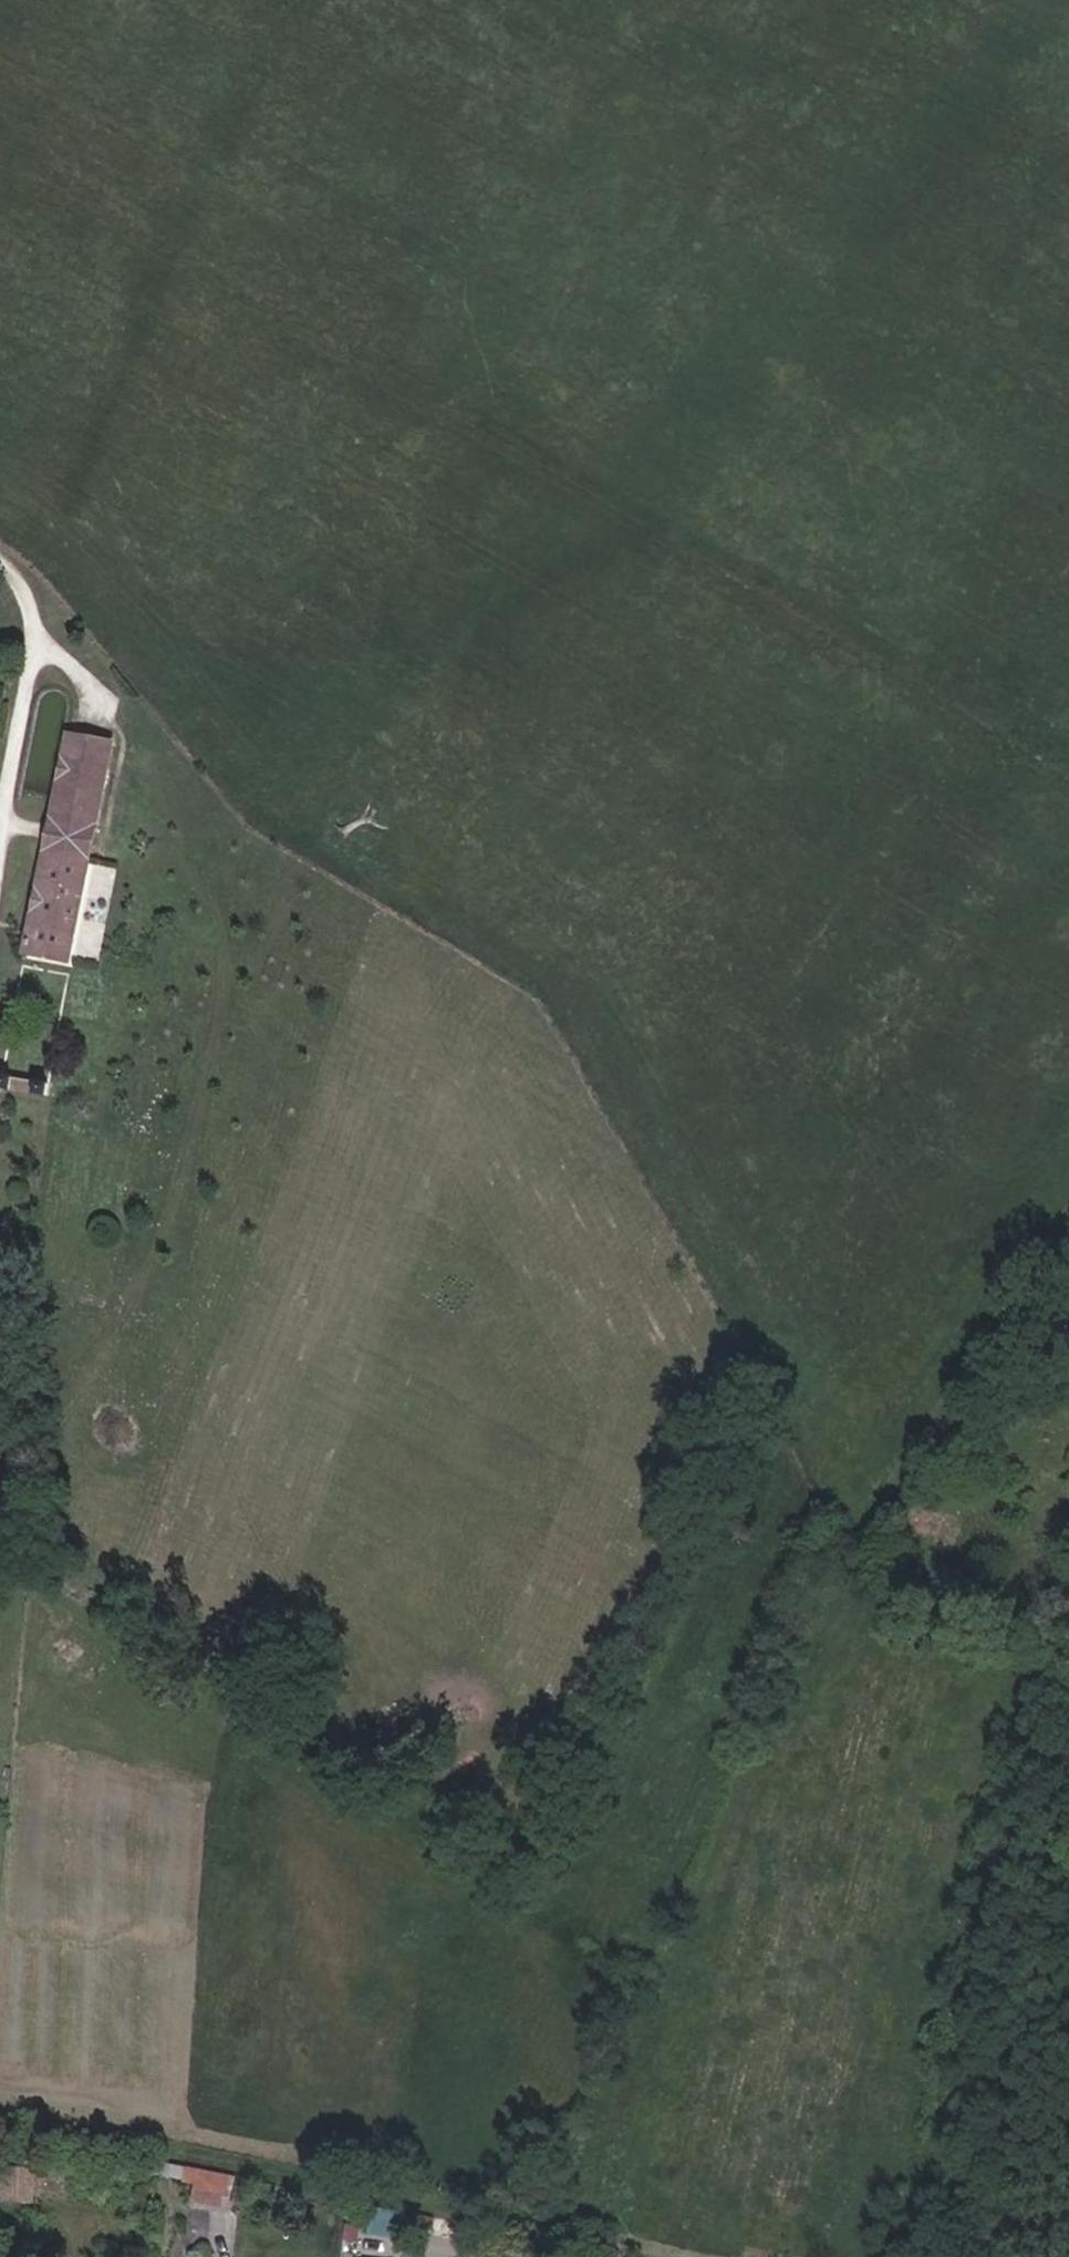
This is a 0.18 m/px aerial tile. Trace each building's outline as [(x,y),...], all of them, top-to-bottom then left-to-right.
[(91,857),(96,830),(81,828),(52,823),(47,849),(91,857)] [(48,1096),(50,1083),(2,1075),(1,1088),(48,1096)] [(19,2167),(2,2166),(0,2192),(0,2200),(17,2202),(19,2167)] [(35,2203),(37,2168),(19,2167),(17,2202),(35,2203)] [(223,2206),(229,2178),(188,2169),(186,2179),(197,2182),(194,2200),(223,2206)] [(392,2233),(395,2214),(365,2208),(362,2227),(392,2233)]
